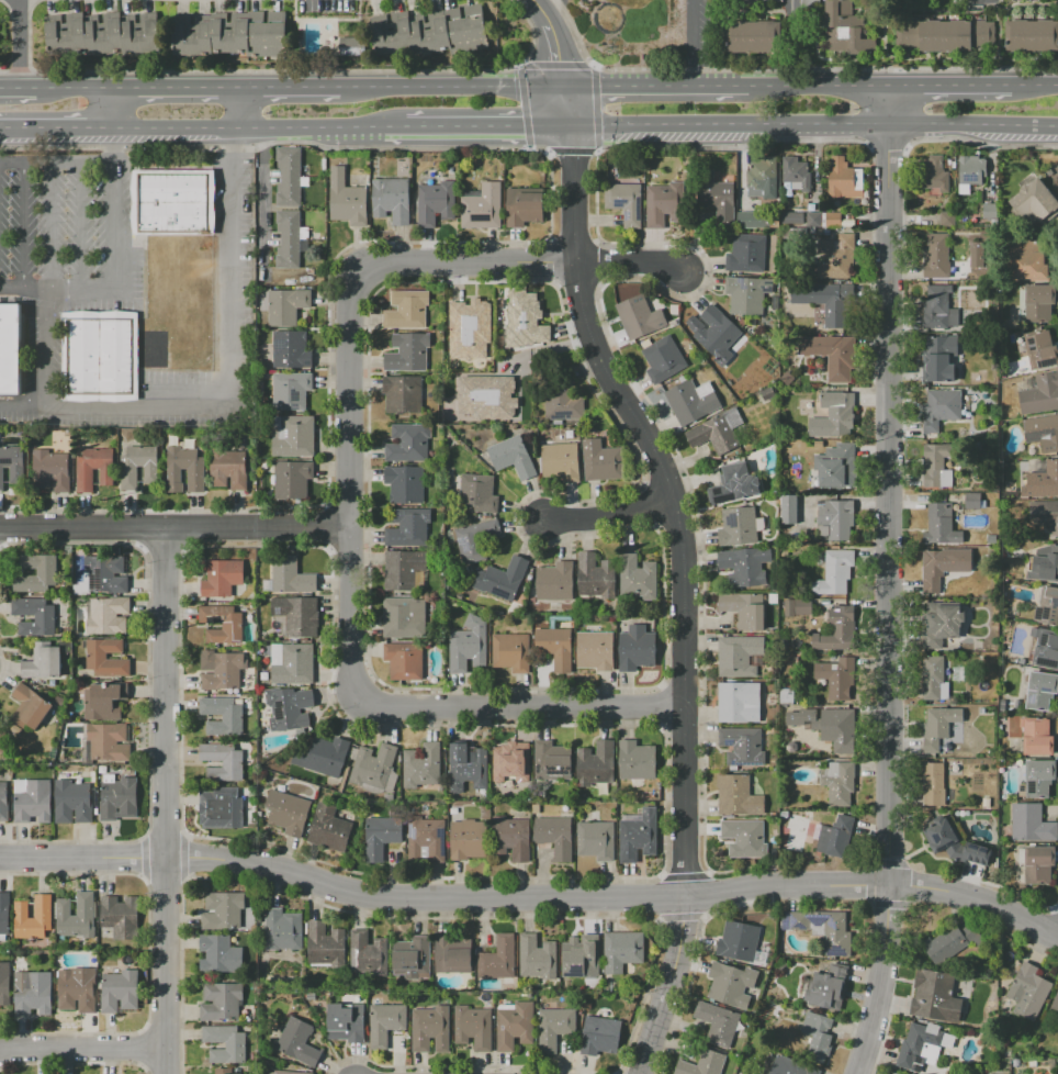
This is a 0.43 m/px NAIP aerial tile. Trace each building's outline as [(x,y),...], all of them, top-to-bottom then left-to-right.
[(825,19),(825,0),(862,0),(862,14),(863,14),(863,33),(860,33),(862,38),(877,38),(877,53),(871,53),(871,54),(867,54),(867,53),(860,53),(860,55),(823,55),(823,19),(825,19)] [(481,3),(488,47),(421,59),(421,54),(378,63),(370,18),(386,14),(389,23),(392,23),(390,13),(407,11),(408,16),(423,13),(425,23),(428,22),(427,13),(459,7),(461,19),(465,18),(463,7),(481,3)] [(157,18),(162,52),(85,63),(83,56),(59,58),(59,57),(49,58),(44,18),(61,15),(63,23),(67,23),(66,14),(83,12),(83,16),(98,14),(99,23),(103,23),(102,13),(120,11),(121,15),(135,14),(136,23),(140,22),(139,13),(148,12),(149,19),(157,18)] [(285,11),(286,55),(173,55),(172,15),(187,15),(191,15),(191,25),(194,25),(194,15),(202,15),(202,16),(211,15),(211,13),(213,13),(213,11),(227,11),(227,22),(232,22),(232,12),(238,12),(238,13),(248,13),(248,11),(264,11),(264,22),(268,22),(268,11),(285,11)] [(896,48),(896,20),(911,20),(920,20),(920,22),(924,22),(924,20),(941,21),(941,22),(950,22),(950,20),(966,20),(966,21),(971,21),(971,22),(973,22),(973,20),(986,20),(986,22),(993,22),(993,52),(919,52),(919,48),(896,48)] [(1053,21),(1057,21),(1057,52),(1005,52),(1005,21),(1012,21),(1012,20),(1027,20),(1027,21),(1037,21),(1037,20),(1053,20),(1053,21)] [(725,53),(725,21),(747,21),(747,22),(758,22),(758,21),(774,21),(774,22),(780,22),(780,38),(776,38),(776,53),(725,53)] [(339,37),(362,37),(362,56),(339,56),(339,37)] [(301,147),(301,206),(275,206),(275,192),(277,192),(278,183),(280,183),(281,169),(278,169),(278,161),(275,161),(275,147),(301,147)] [(829,155),(844,156),(844,161),(847,161),(847,168),(863,168),(863,198),(829,198),(829,155)] [(922,189),(922,160),(927,160),(927,157),(928,157),(928,155),(943,155),(943,168),(944,168),(944,171),(949,171),(949,192),(939,192),(939,197),(937,197),(937,195),(927,195),(927,189),(922,189)] [(776,156),(776,176),(776,187),(776,194),(763,194),(763,197),(747,197),(747,170),(751,170),(751,168),(752,168),(752,160),(761,160),(761,157),(764,157),(764,156),(776,156)] [(783,156),(794,156),(798,156),(798,161),(808,161),(807,172),(811,172),(811,189),(791,189),(791,182),(783,182),(783,156)] [(958,156),(979,156),(979,159),(980,159),(980,158),(984,158),(986,159),(986,177),(982,177),(982,184),(969,183),(969,194),(958,194),(958,156)] [(330,166),(345,166),(345,187),(367,187),(367,226),(349,226),(349,220),(330,220),(330,166)] [(733,182),(733,227),(717,227),(717,208),(698,208),(698,169),(713,169),(713,182),(733,182)] [(215,188),(214,202),(215,217),(214,234),(133,234),(131,217),(133,203),(131,189),(133,170),(214,170),(215,188)] [(1034,170),(1057,202),(1057,213),(1043,225),(1039,223),(1038,222),(1031,228),(1008,201),(1020,191),(1021,187),(1018,184),(1020,183),(1020,182),(1034,170)] [(372,179),(384,179),(409,179),(408,225),(392,225),(392,210),(386,210),(386,217),(372,217),(372,179)] [(646,186),(669,186),(669,180),(679,180),(679,222),(669,222),(669,214),(665,214),(665,230),(646,230),(646,186)] [(418,184),(440,186),(440,181),(455,181),(455,213),(435,213),(435,228),(432,228),(432,227),(428,227),(428,228),(418,228),(418,184)] [(500,181),(500,227),(461,227),(460,190),(479,190),(479,183),(482,183),(482,181),(500,181)] [(641,183),(641,230),(622,230),(622,209),(604,209),(604,184),(641,183)] [(507,189),(519,189),(519,193),(543,193),(543,222),(525,222),(525,227),(507,227),(507,189)] [(982,204),(997,204),(997,219),(982,219),(982,204)] [(300,211),(300,227),(308,227),(307,251),(300,251),(299,268),(275,268),(275,255),(277,255),(277,246),(280,246),(280,238),(277,238),(278,224),(275,223),(275,211),(300,211)] [(738,212),(769,212),(769,228),(738,228),(738,212)] [(781,212),(803,212),(803,224),(781,224),(781,212)] [(807,212),(841,212),(841,220),(854,219),(854,227),(807,227),(807,212)] [(939,212),(955,212),(955,226),(939,226),(939,212)] [(818,240),(837,240),(837,234),(854,233),(854,249),(853,249),(854,262),(849,262),(851,278),(818,279),(818,264),(818,256),(819,256),(819,249),(818,249),(818,240)] [(766,235),(764,272),(724,270),(725,253),(732,254),(733,234),(766,235)] [(947,234),(947,261),(949,261),(949,277),(919,277),(919,234),(947,234)] [(1011,279),(1012,236),(1031,236),(1031,242),(1045,242),(1045,259),(1050,259),(1050,282),(1031,281),(1031,279),(1011,279)] [(970,267),(970,242),(983,242),(982,267),(970,267)] [(724,277),(765,279),(765,282),(773,282),(772,294),(764,294),(763,316),(730,314),(730,299),(723,298),(724,277)] [(813,286),(866,284),(866,303),(855,303),(855,328),(825,328),(824,307),(813,309),(813,286)] [(948,286),(948,309),(958,309),(958,326),(947,326),(947,329),(922,329),(922,299),(926,299),(926,286),(948,286)] [(1025,323),(1025,286),(1055,286),(1055,304),(1051,304),(1051,321),(1048,321),(1048,323),(1025,323)] [(269,291),(313,290),(313,309),(297,309),(297,327),(269,327),(269,304),(270,304),(270,298),(269,298),(269,291)] [(509,290),(527,290),(527,293),(537,293),(537,301),(539,301),(539,310),(541,310),(541,318),(538,318),(538,325),(550,325),(550,342),(538,342),(538,348),(506,348),(506,325),(508,325),(508,316),(506,316),(506,310),(508,310),(507,302),(509,302),(509,290)] [(382,311),(397,311),(397,305),(391,305),(391,291),(429,292),(429,305),(425,305),(425,328),(382,328),(382,311)] [(615,304),(643,293),(650,312),(662,307),(669,325),(629,340),(615,304)] [(449,302),(465,302),(465,305),(471,305),(471,298),(481,298),(481,302),(483,302),(483,301),(488,301),(488,302),(488,303),(491,303),(491,359),(472,358),(472,359),(470,361),(468,361),(464,358),(448,358),(449,302)] [(19,394),(0,394),(0,303),(19,303),(19,394)] [(711,303),(723,315),(724,315),(741,332),(714,358),(691,335),(701,325),(707,329),(710,326),(699,316),(711,303)] [(137,313),(138,400),(114,402),(99,401),(81,402),(63,401),(61,313),(82,311),(100,313),(117,311),(137,313)] [(1056,342),(1057,351),(1057,365),(1032,370),(1024,334),(1048,328),(1051,343),(1056,342)] [(273,331),(306,331),(306,349),(312,349),(312,369),(273,368),(273,331)] [(384,353),(398,354),(398,347),(392,347),(392,334),(407,334),(407,333),(430,333),(430,347),(426,347),(426,355),(427,355),(427,372),(383,371),(384,353)] [(668,334),(687,366),(654,385),(645,371),(651,368),(641,350),(668,334)] [(925,336),(939,336),(939,335),(947,335),(947,336),(957,336),(957,356),(949,356),(949,365),(954,365),(954,381),(925,381),(925,370),(922,370),(922,365),(922,350),(925,350),(925,336)] [(801,337),(853,337),(853,369),(851,369),(851,372),(853,372),(853,383),(828,383),(828,356),(820,356),(820,355),(810,355),(810,356),(801,356),(801,337)] [(780,379),(787,371),(795,378),(788,385),(780,379)] [(1035,376),(1057,372),(1057,409),(1021,415),(1017,391),(1037,388),(1035,376)] [(272,373),(312,373),(312,391),(306,391),(306,410),(272,410),(272,373)] [(545,419),(544,376),(575,376),(575,396),(583,395),(583,418),(545,419)] [(382,377),(421,377),(421,413),(386,413),(386,393),(382,393),(382,377)] [(459,378),(461,378),(461,377),(515,377),(515,381),(516,381),(516,389),(515,389),(515,393),(511,393),(511,398),(517,398),(517,407),(516,407),(516,415),(514,415),(514,418),(482,418),(481,421),(476,421),(473,418),(473,414),(459,414),(459,378)] [(663,393),(690,379),(696,388),(709,381),(721,406),(680,427),(663,393)] [(765,402),(761,392),(772,387),(776,396),(765,402)] [(927,390),(961,391),(960,421),(938,421),(938,434),(922,433),(923,403),(926,403),(927,390)] [(822,392),(854,392),(853,422),(848,422),(848,436),(829,436),(829,407),(822,407),(822,392)] [(684,433),(734,406),(743,424),(732,429),(741,445),(718,457),(709,439),(693,448),(684,433)] [(1022,419),(1057,414),(1057,452),(1035,456),(1033,443),(1025,444),(1022,419)] [(314,416),(314,456),(272,456),(272,429),(273,429),(273,416),(314,416)] [(385,444),(399,444),(399,438),(392,438),(392,424),(431,424),(431,438),(427,438),(427,447),(428,447),(428,460),(406,460),(406,461),(385,461),(385,444)] [(486,448),(519,434),(537,476),(518,483),(516,479),(519,477),(514,465),(496,471),(486,448)] [(583,439),(601,438),(603,448),(623,447),(624,479),(585,481),(583,439)] [(541,445),(577,443),(579,482),(564,483),(564,477),(543,478),(541,445)] [(835,443),(855,443),(855,489),(818,489),(818,470),(813,469),(813,455),(825,455),(825,448),(835,448),(835,443)] [(923,445),(952,444),(952,458),(944,458),(944,470),(952,470),(952,486),(923,486),(923,445)] [(3,491),(0,491),(0,447),(23,446),(24,484),(10,484),(10,468),(3,468),(3,491)] [(127,447),(158,447),(158,483),(144,483),(144,467),(138,467),(138,490),(121,490),(121,455),(127,455),(127,447)] [(168,447),(181,447),(181,449),(198,449),(198,457),(204,457),(204,493),(200,493),(200,492),(191,492),(191,493),(188,493),(188,469),(181,469),(181,474),(181,478),(181,482),(183,482),(183,493),(168,493),(168,447)] [(33,449),(50,449),(50,452),(66,452),(66,460),(69,460),(69,492),(54,492),(54,479),(50,479),(50,488),(33,488),(33,449)] [(77,458),(83,458),(83,449),(113,449),(113,454),(117,454),(117,484),(99,484),(99,468),(92,468),(92,492),(77,492),(77,458)] [(246,451),(246,470),(247,470),(247,491),(230,491),(230,477),(227,477),(227,486),(211,486),(211,451),(246,451)] [(1046,459),(1057,459),(1057,496),(1027,496),(1027,472),(1046,472),(1046,459)] [(275,461),(315,461),(315,479),(307,479),(307,499),(275,499),(275,461)] [(707,488),(721,484),(720,474),(723,474),(722,467),(745,461),(749,474),(756,473),(757,477),(758,479),(759,485),(758,485),(761,494),(710,505),(707,488)] [(385,467),(402,467),(407,466),(413,467),(424,467),(424,504),(391,504),(391,483),(385,483),(385,467)] [(461,473),(494,476),(492,495),(498,495),(497,514),(459,511),(461,473)] [(965,510),(965,493),(980,493),(980,510),(965,510)] [(797,495),(797,524),(780,524),(780,495),(797,495)] [(824,501),(855,501),(854,526),(849,526),(849,540),(828,540),(828,537),(817,536),(817,506),(824,506),(824,501)] [(1028,502),(1057,501),(1057,538),(1049,538),(1049,526),(1028,527),(1028,502)] [(928,503),(952,503),(950,532),(963,532),(963,546),(922,546),(923,532),(928,532),(928,503)] [(755,506),(756,518),(763,517),(764,530),(756,532),(757,542),(719,546),(717,529),(723,528),(721,508),(755,506)] [(394,508),(430,510),(430,523),(427,523),(427,532),(427,538),(427,546),(384,546),(384,528),(399,528),(399,523),(394,523),(394,508)] [(497,518),(502,537),(483,542),(487,559),(463,566),(457,540),(448,542),(444,532),(497,518)] [(1047,544),(1057,545),(1057,582),(1025,580),(1028,550),(1047,544)] [(717,552),(770,547),(772,561),(762,562),(762,568),(762,569),(762,571),(766,570),(767,584),(729,588),(728,573),(733,572),(733,568),(718,569),(717,552)] [(922,550),(942,550),(942,549),(971,549),(971,572),(943,572),(943,577),(939,577),(939,593),(922,593),(922,550)] [(825,550),(855,550),(855,567),(851,567),(849,579),(846,579),(846,594),(809,594),(809,582),(814,582),(814,580),(824,580),(825,550)] [(385,551),(427,551),(427,570),(415,570),(415,591),(384,591),(385,551)] [(578,551),(595,552),(595,567),(600,567),(600,560),(615,560),(615,598),(601,598),(601,595),(577,595),(578,551)] [(472,586),(477,572),(481,571),(485,572),(488,566),(505,572),(513,553),(529,560),(511,602),(485,591),(485,592),(472,586)] [(656,562),(656,601),(643,601),(643,596),(620,596),(619,553),(637,553),(637,569),(642,569),(642,562),(656,562)] [(56,555),(56,585),(49,585),(49,592),(13,593),(13,575),(37,574),(37,567),(35,567),(35,569),(18,569),(16,556),(56,555)] [(74,584),(78,584),(78,582),(83,582),(83,557),(124,556),(124,573),(114,573),(114,577),(127,577),(128,593),(74,594),(74,584)] [(297,556),(297,573),(318,573),(318,592),(273,592),(272,556),(297,556)] [(244,560),(244,585),(232,585),(232,597),(201,597),(201,580),(207,580),(207,571),(201,571),(201,560),(244,560)] [(573,561),(573,592),(572,592),(572,600),(537,600),(536,568),(555,567),(555,561),(573,561)] [(1042,585),(1057,588),(1057,626),(1037,623),(1037,622),(1033,620),(1036,605),(1035,605),(1038,586),(1042,586),(1042,585)] [(718,594),(765,593),(765,630),(736,630),(736,622),(738,622),(738,611),(718,612),(718,594)] [(87,598),(113,598),(113,597),(131,596),(131,614),(116,614),(116,617),(126,617),(126,635),(87,635),(87,598)] [(272,597),(316,597),(316,609),(318,609),(318,627),(317,627),(317,638),(286,638),(286,616),(272,616),(272,597)] [(382,638),(383,597),(414,597),(414,600),(425,600),(425,638),(382,638)] [(11,598),(52,598),(52,605),(55,605),(55,636),(18,636),(18,622),(34,622),(34,615),(11,615),(11,598)] [(795,600),(812,598),(812,614),(795,615),(795,600)] [(923,638),(925,638),(926,602),(938,603),(938,605),(958,606),(958,611),(965,611),(964,623),(961,622),(961,626),(959,626),(958,639),(945,638),(944,640),(943,640),(943,650),(922,650),(923,638)] [(199,606),(234,606),(234,612),(243,612),(243,642),(205,642),(205,629),(223,629),(223,623),(199,623),(199,606)] [(811,649),(811,634),(819,634),(819,636),(833,636),(833,623),(836,623),(837,606),(854,606),(853,650),(811,649)] [(469,613),(486,619),(486,664),(472,664),(472,659),(466,659),(466,673),(449,673),(449,631),(472,631),(472,629),(463,626),(469,613)] [(629,625),(645,625),(645,633),(655,633),(655,668),(639,668),(639,665),(635,665),(635,671),(619,672),(619,633),(629,633),(629,625)] [(1039,628),(1057,631),(1057,669),(1032,664),(1036,638),(1029,637),(1032,627),(1039,629),(1039,628)] [(534,629),(571,629),(571,674),(554,674),(553,653),(534,653),(534,629)] [(576,633),(615,633),(616,663),(614,663),(614,671),(596,671),(596,668),(576,668),(576,633)] [(493,635),(529,635),(529,674),(511,674),(511,668),(493,668),(493,635)] [(718,637),(765,637),(765,655),(749,655),(749,664),(758,664),(758,676),(718,676),(718,637)] [(87,639),(124,639),(124,652),(106,652),(106,659),(131,659),(131,675),(94,676),(94,670),(87,670),(87,639)] [(21,678),(21,661),(34,661),(33,641),(50,641),(52,647),(59,647),(59,640),(68,640),(69,676),(21,678)] [(283,644),(312,644),(312,684),(272,684),(272,665),(283,665),(283,644)] [(383,644),(421,644),(421,681),(389,680),(389,661),(383,661),(383,644)] [(247,660),(247,669),(240,669),(240,689),(221,689),(221,690),(201,691),(201,673),(214,673),(214,670),(201,670),(200,652),(202,652),(202,650),(215,649),(215,653),(244,653),(244,660),(247,660)] [(814,663),(837,663),(838,657),(854,657),(854,700),(829,700),(829,682),(817,682),(817,680),(814,680),(814,663)] [(923,657),(943,657),(944,675),(948,675),(948,700),(923,700),(923,657)] [(1029,671),(1057,675),(1057,685),(1057,694),(1053,693),(1053,698),(1050,698),(1048,711),(1025,707),(1029,671)] [(21,682),(53,705),(34,729),(13,714),(21,704),(11,695),(21,682)] [(85,690),(91,690),(91,684),(119,684),(119,683),(127,683),(127,698),(122,698),(122,700),(113,700),(113,709),(112,709),(112,713),(121,713),(122,719),(85,720),(85,690)] [(717,683),(762,683),(762,695),(767,695),(767,704),(762,704),(762,705),(761,705),(761,723),(717,723),(717,683)] [(264,690),(273,689),(273,690),(290,689),(293,689),(294,692),(297,692),(297,691),(313,690),(314,706),(300,708),(302,729),(271,731),(269,718),(272,717),(271,706),(266,706),(264,690)] [(779,705),(779,689),(794,689),(794,697),(798,697),(798,705),(779,705)] [(199,698),(235,698),(235,705),(243,705),(243,735),(205,735),(205,720),(222,720),(222,714),(199,715),(199,698)] [(926,708),(963,708),(963,723),(947,723),(947,738),(938,738),(938,753),(923,753),(923,723),(926,723),(926,708)] [(821,709),(854,709),(854,753),(833,753),(833,740),(821,740),(821,729),(810,729),(810,719),(821,719),(821,709)] [(1023,754),(1024,742),(1023,742),(1023,717),(1047,718),(1047,719),(1049,719),(1049,736),(1053,736),(1053,756),(1023,754)] [(88,724),(126,724),(126,741),(117,741),(117,745),(132,745),(132,760),(91,760),(91,740),(88,740),(88,724)] [(718,728),(762,728),(762,751),(766,751),(765,765),(725,765),(727,751),(733,751),(733,746),(718,746),(718,728)] [(290,763),(295,749),(307,752),(308,750),(309,750),(314,736),(324,739),(331,742),(334,736),(350,741),(345,759),(339,779),(290,763)] [(534,740),(552,740),(552,745),(552,747),(572,747),(571,780),(534,779),(534,740)] [(614,740),(614,783),(590,783),(590,785),(577,785),(576,748),(590,748),(590,754),(596,754),(596,740),(614,740)] [(655,780),(619,780),(619,754),(617,754),(617,742),(619,742),(619,740),(635,740),(635,746),(655,746),(655,780)] [(403,750),(423,750),(423,741),(439,741),(439,775),(440,775),(440,784),(417,784),(417,788),(403,788),(403,750)] [(397,772),(391,793),(384,791),(383,796),(341,783),(347,765),(348,767),(350,761),(348,761),(352,747),(359,749),(360,746),(373,749),(371,756),(376,758),(381,742),(397,748),(392,767),(394,768),(393,771),(397,772)] [(494,746),(513,746),(513,742),(529,742),(529,782),(493,781),(494,746)] [(199,743),(235,743),(235,750),(244,750),(244,781),(205,781),(205,768),(223,768),(223,760),(199,760),(199,743)] [(450,743),(468,743),(468,747),(477,747),(477,748),(484,748),(484,750),(487,750),(487,790),(473,790),(473,781),(465,781),(462,782),(462,794),(453,794),(453,792),(450,792),(450,743)] [(1025,761),(1056,760),(1056,769),(1056,781),(1051,781),(1051,785),(1048,785),(1048,798),(1026,798),(1025,761)] [(829,762),(855,762),(854,792),(851,792),(851,807),(828,807),(829,785),(820,785),(820,776),(824,776),(824,769),(829,769),(829,762)] [(919,762),(945,763),(945,806),(921,806),(922,783),(919,783),(919,762)] [(136,777),(137,817),(116,817),(116,820),(100,820),(100,801),(101,801),(101,782),(103,782),(103,775),(114,774),(115,782),(121,782),(121,779),(136,777)] [(716,775),(750,774),(750,795),(765,795),(765,814),(718,814),(718,787),(717,787),(716,775)] [(14,780),(50,780),(50,823),(38,823),(38,816),(31,816),(31,823),(14,823),(14,798),(15,798),(15,793),(14,793),(14,791),(14,780)] [(55,780),(71,780),(71,783),(89,783),(89,792),(90,792),(90,804),(92,804),(92,823),(76,823),(76,809),(72,809),(72,823),(55,823),(55,780)] [(201,829),(201,812),(207,812),(207,807),(200,808),(200,792),(215,792),(215,790),(220,788),(225,788),(225,790),(227,790),(227,788),(237,788),(237,797),(244,796),(245,828),(201,829)] [(270,788),(312,802),(299,839),(283,834),(285,829),(267,823),(272,809),(264,807),(270,788)] [(981,807),(982,797),(990,798),(990,807),(981,807)] [(318,801),(337,806),(334,817),(354,824),(346,853),(306,842),(318,801)] [(1012,803),(1042,803),(1042,821),(1057,821),(1057,840),(1012,840),(1012,803)] [(656,806),(656,855),(642,855),(642,849),(637,849),(637,854),(637,863),(620,863),(619,815),(642,815),(642,807),(656,806)] [(806,819),(808,812),(828,816),(826,823),(806,819)] [(836,813),(854,818),(844,854),(815,848),(818,840),(812,838),(817,823),(832,827),(834,820),(836,813)] [(961,846),(964,847),(966,841),(991,849),(986,866),(965,860),(964,863),(949,859),(944,849),(935,854),(920,827),(942,815),(944,817),(945,817),(961,846)] [(413,816),(421,816),(421,819),(444,819),(444,828),(444,863),(428,863),(428,847),(420,847),(420,863),(413,863),(413,816)] [(494,816),(506,816),(506,819),(530,819),(530,863),(511,863),(513,848),(507,848),(507,852),(506,852),(506,853),(494,853),(494,816)] [(571,817),(571,863),(551,863),(551,858),(554,858),(554,842),(543,842),(543,844),(534,844),(534,818),(571,817)] [(367,818),(403,818),(403,842),(383,842),(383,862),(365,862),(365,826),(367,826),(367,818)] [(451,821),(461,821),(461,819),(475,819),(475,821),(492,821),(492,857),(468,857),(468,860),(451,860),(451,821)] [(720,820),(763,820),(763,843),(767,843),(767,858),(729,858),(729,843),(735,843),(735,838),(720,838),(720,820)] [(577,823),(614,823),(614,862),(597,862),(597,855),(577,855),(577,823)] [(1025,847),(1054,848),(1053,865),(1051,865),(1050,883),(1024,883),(1024,863),(1018,863),(1018,849),(1025,849),(1025,847)] [(93,892),(93,938),(83,938),(83,936),(57,936),(56,898),(70,898),(70,915),(77,915),(77,892),(93,892)] [(10,936),(0,936),(0,893),(10,893),(10,936)] [(205,893),(245,893),(245,895),(246,895),(246,903),(245,903),(245,909),(241,909),(241,929),(202,929),(202,913),(215,913),(215,910),(205,910),(205,893)] [(50,894),(50,930),(45,930),(45,938),(14,938),(14,902),(29,902),(29,918),(35,918),(35,894),(50,894)] [(100,896),(117,896),(117,903),(125,903),(125,896),(138,896),(138,925),(135,925),(135,940),(113,940),(113,928),(100,928),(100,896)] [(266,950),(264,908),(283,907),(283,913),(303,913),(303,950),(291,950),(291,949),(280,949),(280,950),(266,950)] [(779,913),(781,913),(781,911),(804,911),(804,915),(830,915),(830,911),(845,911),(845,956),(824,956),(824,936),(811,936),(811,931),(779,930),(779,913)] [(714,954),(718,938),(722,938),(725,919),(762,928),(753,963),(714,954)] [(307,920),(325,920),(326,936),(330,936),(330,929),(346,929),(347,964),(331,964),(331,967),(308,967),(307,920)] [(920,942),(928,937),(931,940),(956,924),(960,930),(971,922),(986,943),(978,949),(972,942),(936,966),(920,942)] [(350,929),(368,930),(368,944),(373,944),(373,938),(387,938),(386,975),(371,975),(372,973),(350,972),(350,929)] [(519,932),(537,932),(537,948),(542,948),(542,941),(556,941),(556,980),(542,980),(542,975),(519,976),(519,932)] [(604,932),(643,932),(643,963),(622,963),(622,974),(604,974),(604,932)] [(435,933),(452,933),(452,940),(461,940),(461,939),(472,939),(472,972),(436,972),(435,933)] [(514,933),(514,977),(477,977),(477,952),(496,953),(497,933),(514,933)] [(200,935),(232,936),(230,947),(244,948),(243,972),(200,972),(200,959),(206,959),(206,952),(200,951),(200,935)] [(562,976),(562,942),(569,942),(569,937),(578,937),(578,942),(581,942),(581,935),(598,935),(598,976),(562,976)] [(393,974),(393,942),(412,942),(413,936),(430,936),(429,977),(418,977),(418,980),(404,980),(404,974),(393,974)] [(1024,960),(1038,967),(1035,974),(1054,984),(1034,1021),(1020,1015),(1018,1016),(1012,1013),(1017,1002),(1005,996),(1024,960)] [(707,997),(713,978),(707,976),(712,961),(744,971),(745,966),(759,972),(753,988),(745,986),(743,993),(751,996),(746,1010),(707,997)] [(808,1005),(809,1002),(804,1000),(807,989),(809,989),(811,981),(813,982),(814,973),(824,975),(824,973),(826,974),(830,961),(848,964),(845,980),(846,980),(840,1011),(808,1005)] [(10,1006),(0,1006),(0,962),(10,962),(10,1006)] [(916,969),(954,974),(950,997),(964,999),(959,1023),(909,1015),(911,997),(914,998),(915,988),(913,988),(916,969)] [(58,970),(75,970),(75,973),(93,973),(94,1014),(79,1014),(78,999),(75,999),(75,1009),(58,1009),(58,970)] [(103,974),(122,973),(122,970),(138,970),(138,1009),(121,1009),(121,1000),(117,1000),(117,1013),(101,1014),(101,993),(102,993),(102,980),(103,980),(103,974)] [(15,972),(50,972),(50,1016),(40,1016),(40,1008),(31,1008),(31,1016),(15,1016),(15,972)] [(203,984),(243,984),(243,1000),(239,1000),(239,1019),(221,1019),(221,1021),(200,1021),(200,1004),(213,1004),(213,1002),(203,1002),(203,984)] [(1049,1009),(1057,1012),(1057,985),(1049,1009)] [(698,999),(740,1014),(728,1049),(706,1041),(711,1023),(693,1017),(698,999)] [(533,1002),(534,1043),(519,1044),(519,1037),(514,1037),(515,1051),(497,1052),(496,1005),(515,1005),(515,1002),(533,1002)] [(328,1004),(364,1004),(364,1043),(347,1043),(347,1039),(328,1039),(328,1004)] [(370,1005),(406,1005),(406,1030),(387,1030),(387,1050),(369,1050),(370,1005)] [(412,1009),(435,1009),(435,1006),(449,1006),(449,1052),(436,1052),(436,1038),(430,1038),(430,1052),(412,1052),(412,1009)] [(491,1009),(492,1051),(474,1051),(474,1037),(469,1037),(469,1043),(454,1044),(454,1006),(469,1006),(469,1009),(491,1009)] [(539,1009),(576,1009),(576,1034),(556,1034),(556,1053),(539,1053),(539,1009)] [(807,1011),(832,1019),(828,1033),(832,1036),(830,1044),(832,1045),(829,1056),(825,1055),(823,1064),(804,1059),(811,1036),(800,1032),(807,1011)] [(274,1049),(291,1016),(313,1027),(313,1028),(314,1029),(311,1036),(309,1034),(305,1043),(323,1052),(315,1067),(274,1049)] [(585,1016),(621,1021),(617,1053),(597,1051),(596,1056),(579,1054),(585,1016)] [(894,1066),(903,1039),(905,1039),(911,1022),(926,1027),(927,1022),(939,1027),(938,1031),(955,1036),(952,1049),(941,1045),(934,1065),(924,1062),(923,1065),(922,1064),(919,1073),(894,1066)] [(201,1026),(238,1026),(238,1032),(246,1032),(246,1063),(209,1063),(209,1049),(225,1049),(225,1042),(202,1042),(201,1026)] [(727,1055),(720,1073),(673,1073),(679,1055),(685,1058),(684,1062),(697,1066),(704,1048),(727,1055)] [(820,1071),(819,1073),(769,1073),(777,1053),(820,1071)] [(248,1065),(248,1073),(240,1073),(239,1065),(248,1065)]
